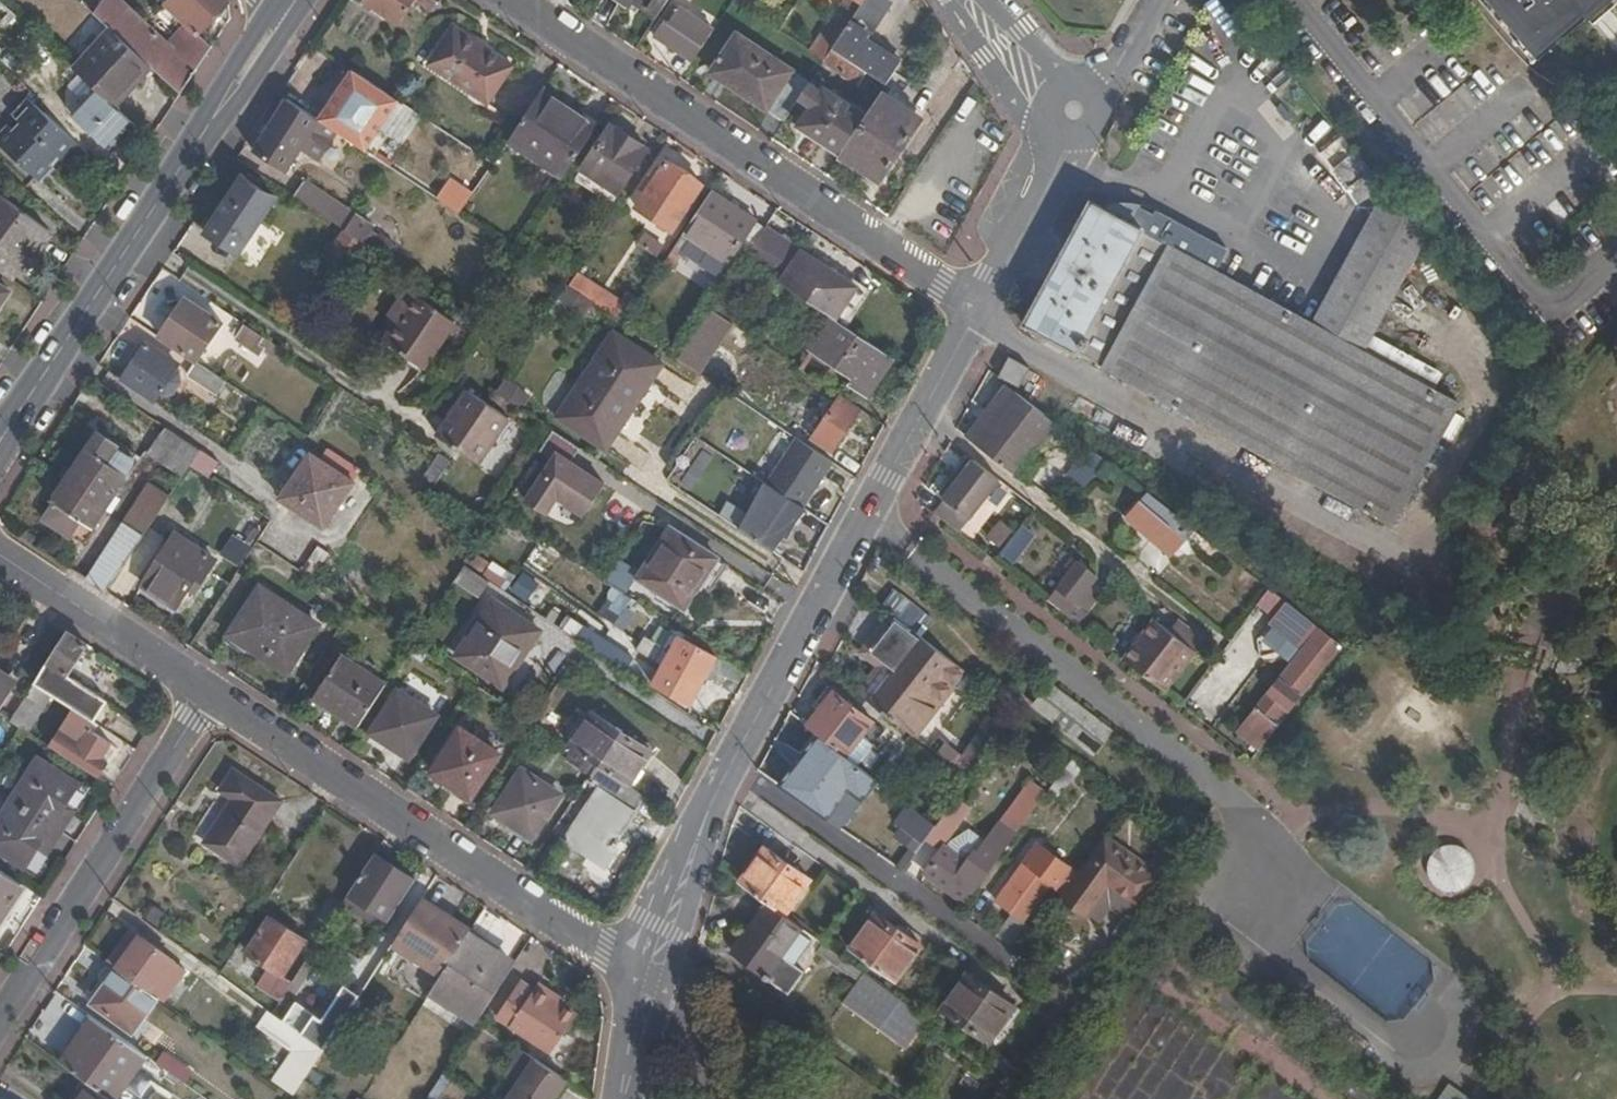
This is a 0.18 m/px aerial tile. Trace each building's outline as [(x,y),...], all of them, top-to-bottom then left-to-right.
[(85,6),(92,13),(93,12),(102,0),(89,0),(85,6)] [(149,66),(180,95),(212,47),(200,37),(227,5),(227,0),(172,0),(166,6),(191,28),(184,32),(190,38),(174,48),(169,43),(122,0),(102,0),(93,12),(92,13),(110,30),(149,66)] [(145,6),(177,35),(169,43),(174,48),(190,38),(184,32),(191,28),(166,6),(162,2),(162,0),(150,0),(145,6)] [(363,4),(397,26),(413,4),(428,13),(434,4),(429,0),(366,0),(363,4)] [(629,9),(635,1),(658,17),(670,0),(616,0),(629,9)] [(847,30),(835,48),(878,77),(890,85),(902,67),(866,43),(892,5),(885,0),(868,0),(863,7),(847,30)] [(1561,23),(1588,0),(1463,0),(1514,59),(1559,21),(1561,23)] [(677,7),(656,37),(694,64),(714,34),(677,7)] [(847,30),(834,22),(811,54),(825,63),(835,48),(847,30)] [(454,28),(435,55),(498,96),(517,70),(490,52),(454,28)] [(110,30),(74,69),(104,98),(112,106),(149,66),(110,30)] [(718,64),(743,82),(738,92),(784,123),(810,86),(737,36),(718,64)] [(825,63),(868,92),(878,77),(835,48),(825,63)] [(427,67),(489,109),(498,96),(435,55),(427,67)] [(718,64),(711,73),(738,92),(743,82),(718,64)] [(403,105),(353,72),(320,122),(332,130),(378,161),(390,143),(382,137),(403,105)] [(527,115),(517,131),(541,147),(572,167),(596,131),(569,113),(573,106),(545,88),(527,115)] [(828,92),(804,128),(844,155),(868,119),(828,92)] [(882,97),(868,119),(844,155),(883,183),(922,125),(882,97)] [(79,125),(109,153),(133,126),(112,106),(104,98),(79,125)] [(65,166),(80,150),(30,102),(28,100),(12,117),(21,126),(14,134),(9,129),(0,139),(0,148),(23,169),(26,166),(32,172),(29,175),(39,184),(52,170),(49,167),(57,159),(65,166)] [(254,154),(286,175),(310,137),(320,122),(289,102),(254,154)] [(573,106),(569,113),(596,131),(600,125),(573,106)] [(332,130),(320,122),(310,137),(322,145),(332,130)] [(617,195),(648,149),(612,125),(581,170),(617,195)] [(541,147),(534,156),(565,177),(572,167),(541,147)] [(672,232),(702,186),(667,161),(637,207),(672,232)] [(244,182),(217,222),(203,212),(193,226),(240,255),(259,228),(263,232),(270,222),(264,218),(275,204),(244,182)] [(302,184),(293,198),(347,233),(363,244),(372,229),(302,184)] [(700,212),(699,211),(672,251),(716,281),(734,254),(745,261),(766,229),(767,229),(713,193),(700,212)] [(1456,408),(1362,358),(1377,330),(1425,241),(1387,194),(1328,303),(1314,330),(1169,252),(1167,257),(1139,242),(1142,237),(1092,209),(1025,332),(1073,358),(1075,355),(1103,370),(1102,373),(1389,530),(1456,408)] [(0,200),(0,274),(12,283),(46,233),(0,200)] [(745,261),(745,262),(833,319),(847,328),(867,296),(766,229),(745,261)] [(327,264),(352,280),(372,250),(363,244),(347,233),(327,264)] [(644,234),(639,247),(663,256),(668,243),(644,234)] [(0,286),(0,305),(9,292),(0,286)] [(571,287),(568,286),(560,298),(583,314),(592,302),(571,287)] [(1391,305),(1423,330),(1437,312),(1405,288),(1391,305)] [(456,327),(409,294),(396,312),(406,319),(400,328),(388,344),(426,370),(456,327)] [(223,325),(187,301),(162,339),(199,363),(223,325)] [(406,319),(396,312),(389,320),(400,328),(406,319)] [(851,384),(870,397),(895,359),(847,328),(833,319),(813,350),(855,378),(851,384)] [(256,355),(264,345),(270,349),(273,346),(246,328),(237,342),(256,355)] [(659,367),(614,336),(586,378),(636,410),(654,383),(650,381),(659,367)] [(713,353),(693,340),(679,360),(700,374),(713,353)] [(180,368),(149,347),(124,385),(156,406),(180,368)] [(1019,390),(1028,374),(1008,363),(999,380),(1019,390)] [(191,378),(220,398),(230,384),(200,364),(191,378)] [(861,410),(842,398),(843,396),(796,366),(784,385),(830,416),(815,439),(834,452),(861,410)] [(617,433),(619,435),(636,410),(586,378),(561,415),(608,446),(617,433)] [(507,380),(498,394),(523,411),(532,397),(507,380)] [(1054,425),(999,381),(960,432),(1015,476),(1054,425)] [(479,463),(508,423),(469,396),(457,413),(462,417),(456,425),(451,422),(441,436),(479,463)] [(168,430),(151,455),(185,479),(189,474),(193,468),(202,454),(168,430)] [(609,487),(574,463),(583,451),(555,433),(542,453),(554,462),(526,502),(548,517),(559,500),(587,518),(609,487)] [(139,464),(98,435),(52,504),(56,508),(47,521),(84,546),(139,464)] [(796,436),(766,480),(805,506),(834,462),(796,436)] [(1088,451),(1070,475),(1086,488),(1105,465),(1088,451)] [(935,503),(961,466),(945,453),(918,489),(935,503)] [(221,466),(202,454),(193,468),(207,478),(212,481),(221,466)] [(324,529),(354,484),(310,456),(281,500),(324,529)] [(946,499),(947,500),(936,515),(961,535),(1001,483),(974,462),(946,499)] [(189,474),(203,484),(207,478),(193,468),(189,474)] [(805,506),(766,480),(740,527),(774,551),(805,506)] [(171,500),(150,487),(123,527),(126,529),(143,542),(171,500)] [(1172,560),(1186,544),(1188,545),(1197,535),(1147,496),(1126,519),(1172,560)] [(1002,517),(984,539),(1010,561),(1028,539),(1002,517)] [(143,542),(126,529),(90,582),(107,594),(143,542)] [(675,531),(641,581),(686,609),(694,596),(706,604),(731,566),(675,531)] [(1188,545),(1203,557),(1211,547),(1197,535),(1188,545)] [(194,595),(215,563),(177,537),(144,586),(179,608),(190,592),(194,595)] [(244,566),(254,546),(234,537),(224,556),(244,566)] [(628,593),(640,575),(623,564),(611,581),(628,593)] [(491,583),(466,566),(456,582),(481,599),(491,583)] [(1058,591),(1070,600),(1061,612),(1079,626),(1100,598),(1090,590),(1097,580),(1079,566),(1058,591)] [(531,604),(543,584),(524,572),(511,592),(531,604)] [(288,673),(316,630),(259,591),(227,640),(247,654),(252,648),(288,673)] [(495,601),(460,656),(501,681),(526,645),(530,647),(541,631),(495,601)] [(917,602),(905,613),(922,633),(934,622),(917,602)] [(892,670),(900,677),(875,707),(917,740),(969,675),(902,622),(875,656),(892,670)] [(1173,635),(1158,623),(1128,663),(1168,695),(1208,643),(1182,623),(1173,635)] [(654,683),(692,705),(719,656),(683,632),(654,683)] [(89,647),(67,633),(32,686),(52,699),(71,711),(92,725),(107,702),(69,677),(89,647)] [(600,640),(594,650),(619,667),(625,657),(600,640)] [(530,647),(526,645),(501,681),(512,688),(536,652),(530,647)] [(1215,719),(1241,672),(1214,656),(1187,703),(1215,719)] [(385,689),(342,660),(317,698),(347,719),(359,727),(385,689)] [(1320,675),(1302,660),(1283,684),(1302,699),(1320,675)] [(15,685),(0,675),(0,709),(15,685)] [(1283,684),(1240,737),(1260,753),(1301,700),(1302,699),(1283,684)] [(52,699),(32,686),(9,722),(15,725),(28,734),(52,699)] [(1051,687),(1040,703),(1064,721),(1075,707),(1051,687)] [(410,758),(436,718),(397,692),(372,733),(410,758)] [(837,695),(811,729),(819,736),(862,768),(876,748),(867,741),(877,727),(837,695)] [(317,698),(313,704),(343,724),(347,719),(317,698)] [(59,730),(70,737),(59,755),(96,779),(106,764),(100,760),(109,745),(87,731),(92,725),(71,711),(59,730)] [(652,753),(593,714),(571,746),(599,765),(631,786),(652,753)] [(59,730),(48,747),(59,755),(70,737),(59,730)] [(473,800),(500,758),(461,732),(434,775),(473,800)] [(862,768),(819,736),(782,784),(829,819),(850,793),(862,802),(878,781),(862,768)] [(967,754),(954,769),(955,770),(972,783),(983,767),(967,754)] [(35,761),(0,817),(0,856),(20,869),(36,845),(42,849),(64,814),(57,809),(73,785),(35,761)] [(620,842),(617,840),(644,795),(631,786),(599,765),(588,782),(602,791),(569,842),(605,866),(620,842)] [(234,797),(205,839),(240,863),(283,801),(235,769),(222,789),(234,797)] [(955,770),(946,782),(962,795),(972,783),(955,770)] [(523,774),(497,815),(511,824),(534,839),(560,798),(523,774)] [(511,824),(506,831),(529,846),(534,839),(511,824)] [(945,856),(929,878),(969,907),(1020,838),(1003,825),(975,861),(979,864),(972,872),(968,869),(966,872),(945,856)] [(968,858),(985,839),(972,828),(955,847),(968,858)] [(1163,882),(1106,840),(1075,882),(1064,897),(1063,898),(1091,918),(1110,892),(1139,914),(1144,907),(1163,882)] [(769,848),(743,883),(770,903),(787,915),(812,881),(769,848)] [(1473,879),(1472,862),(1459,850),(1441,851),(1430,864),(1430,881),(1443,893),(1461,892),(1473,879)] [(1027,924),(1054,889),(1064,897),(1075,882),(1037,854),(999,904),(1017,917),(1000,939),(1018,953),(1035,931),(1027,924)] [(377,857),(355,892),(368,900),(370,897),(382,905),(389,894),(402,901),(414,882),(377,857)] [(0,873),(0,919),(22,888),(0,873)] [(368,900),(364,905),(389,922),(402,901),(389,894),(382,905),(370,897),(368,900)] [(471,931),(421,900),(394,942),(444,974),(467,938),(471,931)] [(815,959),(792,943),(803,927),(787,915),(770,903),(735,950),(768,974),(766,977),(789,994),(815,959)] [(346,921),(337,915),(316,947),(319,949),(325,953),(346,921)] [(898,983),(923,949),(879,916),(854,950),(898,983)] [(265,965),(248,991),(275,1011),(291,985),(316,947),(273,919),(250,954),(265,965)] [(140,936),(130,929),(107,961),(110,963),(117,968),(140,936)] [(474,930),(469,939),(494,956),(496,954),(500,947),(474,930)] [(188,970),(140,936),(117,968),(158,997),(165,1002),(188,970)] [(469,939),(467,938),(444,974),(434,990),(478,1020),(513,965),(496,954),(494,956),(469,939)] [(842,1002),(905,1049),(928,1019),(896,995),(823,942),(818,951),(845,971),(857,980),(842,1002)] [(319,949),(316,947),(291,985),(301,992),(325,953),(319,949)] [(94,1003),(134,1032),(158,997),(117,968),(110,963),(100,979),(106,984),(94,1003)] [(944,1011),(990,1044),(1004,1026),(1015,1010),(970,976),(944,1011)] [(295,1012),(309,1021),(328,992),(313,982),(295,1012)] [(498,1018),(512,1028),(553,1054),(577,1015),(550,998),(553,992),(540,984),(535,992),(520,983),(498,1018)] [(324,1021),(319,1019),(307,1038),(326,1051),(359,998),(343,989),(324,1021)] [(1023,1015),(1015,1010),(1004,1026),(1011,1031),(1023,1015)] [(257,1028),(292,1054),(273,1080),(297,1097),(306,1082),(326,1051),(307,1038),(273,1014),(269,1011),(257,1028)] [(936,1013),(930,1021),(952,1037),(958,1030),(936,1013)] [(94,1018),(62,1063),(91,1084),(112,1098),(117,1098),(146,1056),(94,1018)] [(165,1050),(155,1062),(185,1084),(195,1071),(165,1050)] [(1011,1061),(999,1052),(995,1058),(1006,1066),(1011,1061)] [(533,1058),(507,1098),(554,1098),(566,1080),(533,1058)] [(995,1058),(990,1065),(1015,1083),(1020,1076),(1006,1066),(995,1058)] [(444,1073),(427,1098),(436,1098),(451,1077),(444,1073)] [(91,1084),(81,1098),(112,1098),(91,1084)] [(1439,1098),(1466,1098),(1448,1087),(1439,1098)]
